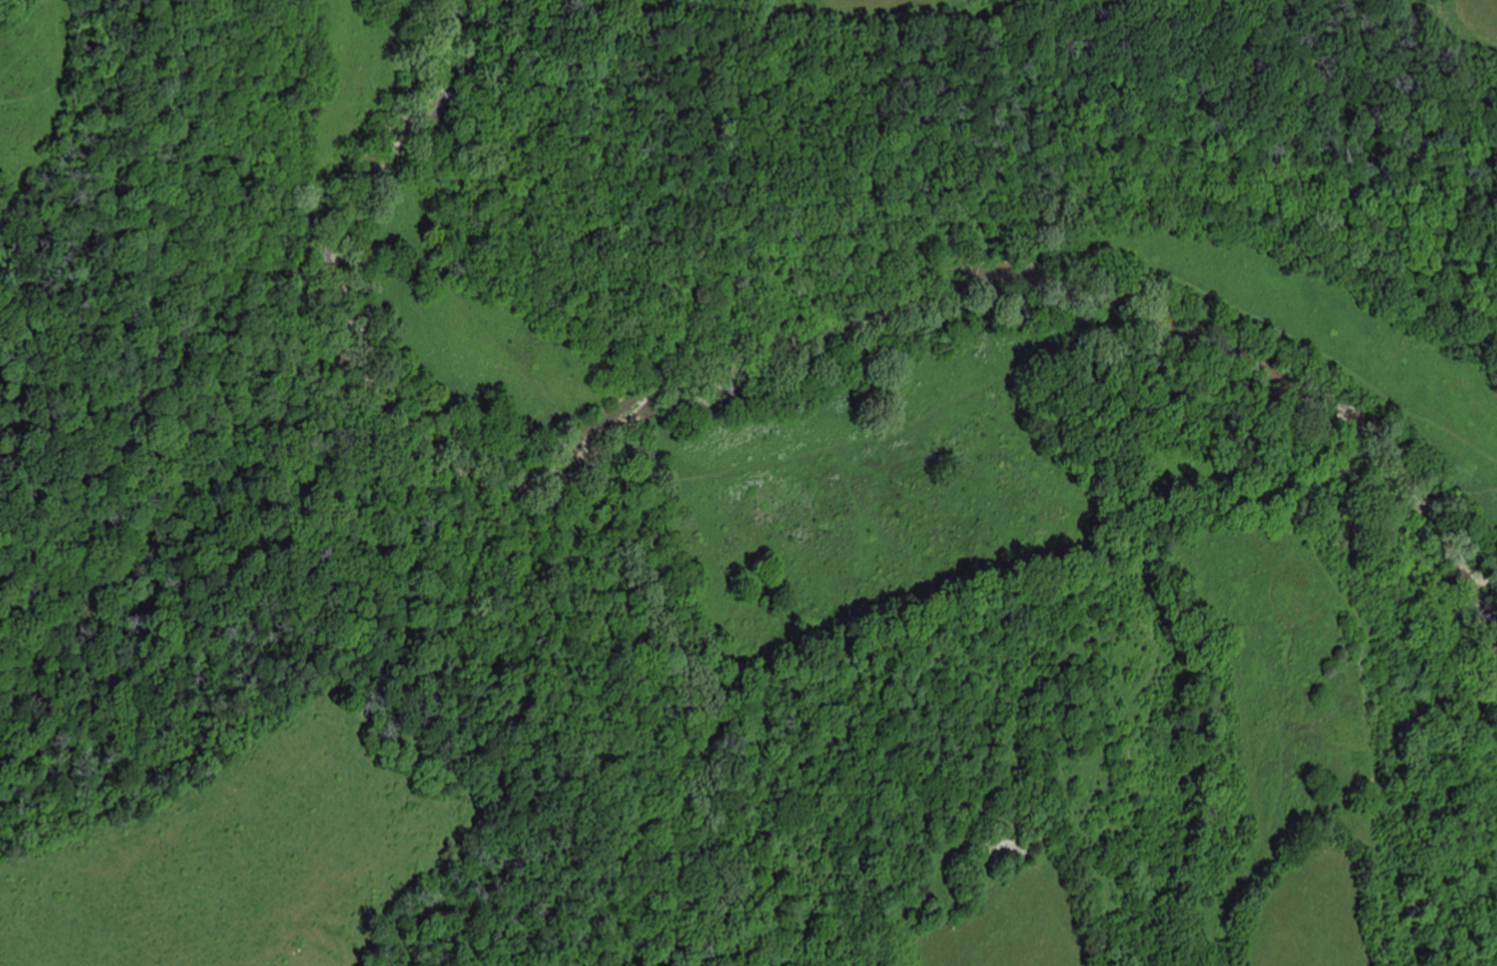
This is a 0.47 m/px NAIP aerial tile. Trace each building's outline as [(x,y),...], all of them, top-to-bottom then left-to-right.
[(1003,840),(1003,857),(1023,857),(1023,841),(1003,840)]
